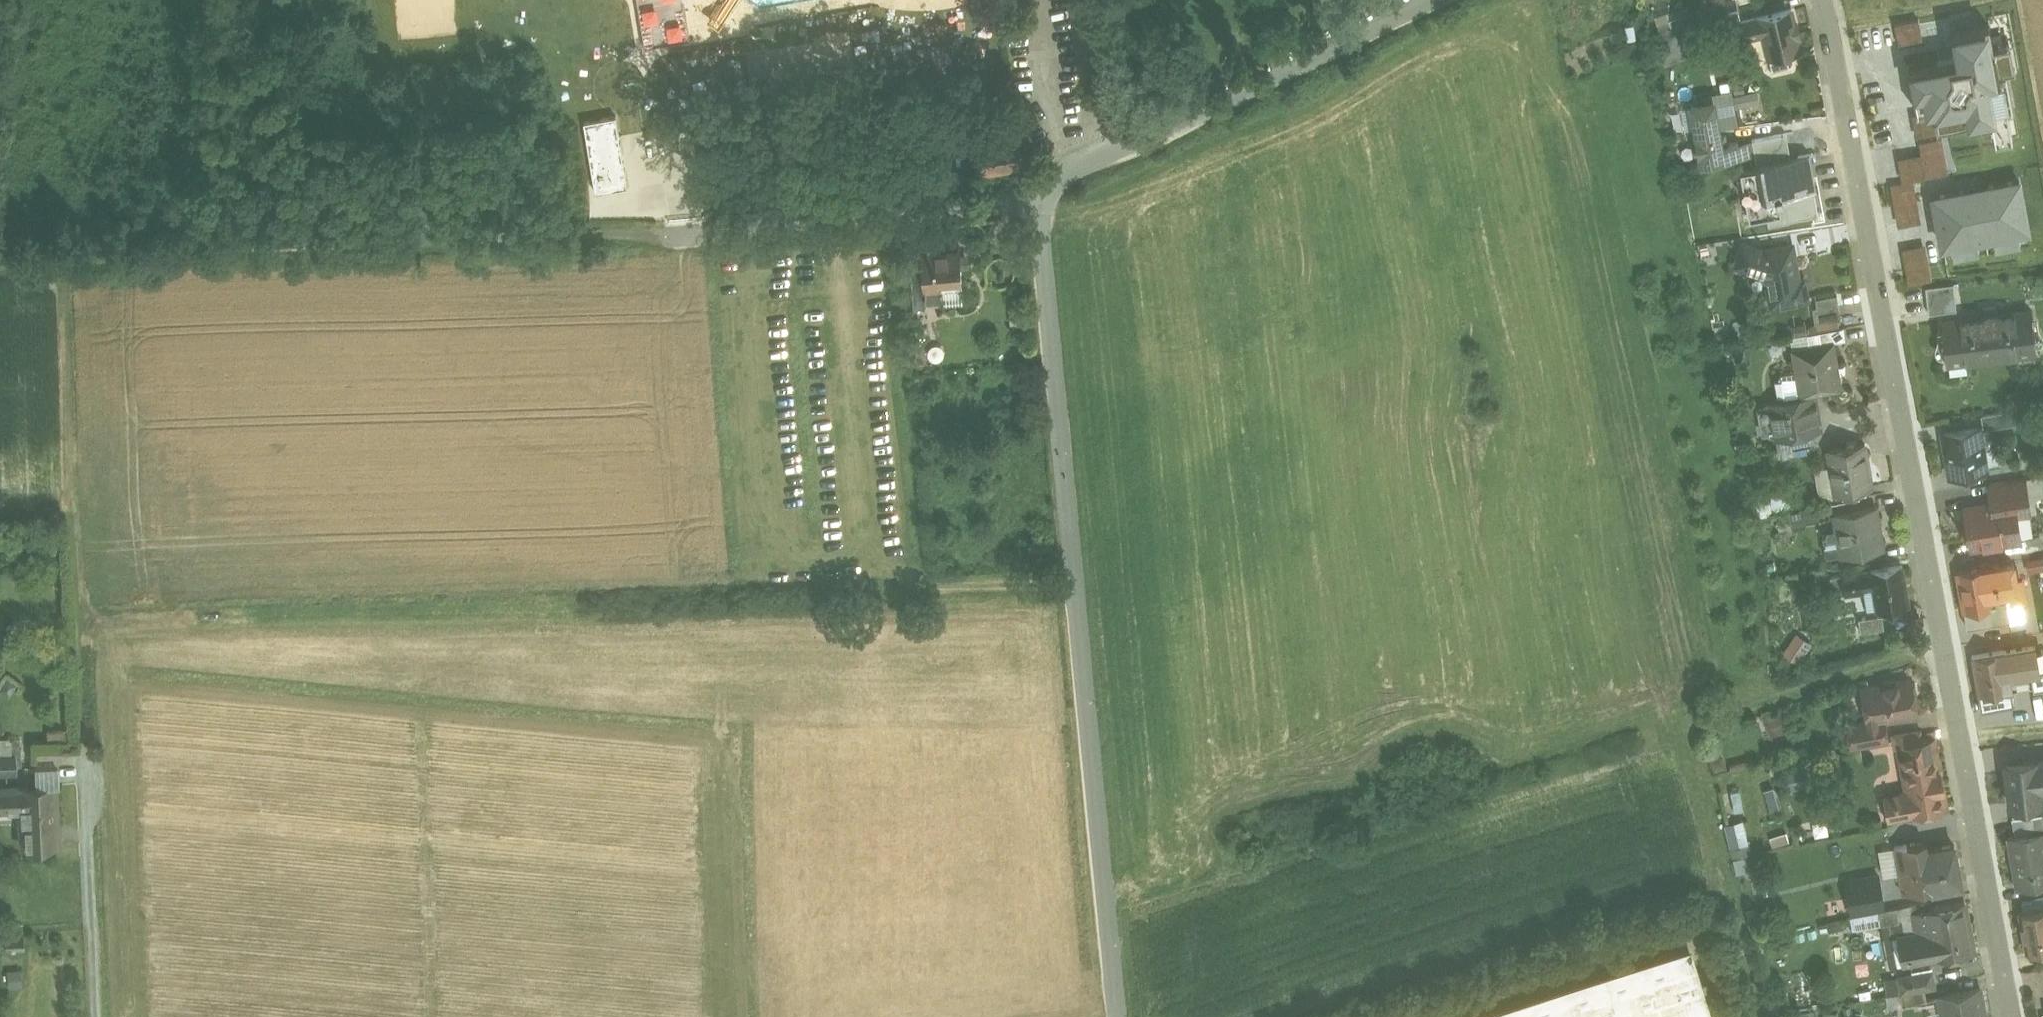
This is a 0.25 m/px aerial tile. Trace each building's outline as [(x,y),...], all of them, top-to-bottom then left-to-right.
[(672,20),(663,21),(665,32),(686,28),(682,0),(669,0),(672,20)] [(1684,35),(1708,30),(1701,0),(1694,0),(1654,9),(1667,61),(1689,56),(1684,35)] [(1741,18),(1745,35),(1764,30),(1770,52),(1771,52),(1773,64),(1789,60),(1786,48),(1801,45),(1791,5),(1741,18)] [(1738,8),(1719,15),(1723,40),(1745,35),(1741,18),(1738,8)] [(1919,16),(1896,20),(1899,39),(1922,35),(1919,16)] [(1957,56),(1910,64),(1917,106),(1933,103),(1934,107),(1965,102),(1967,117),(1998,111),(1997,107),(2015,104),(2008,66),(1998,68),(1998,66),(1994,43),(1990,22),(1952,29),(1957,56)] [(2015,63),(2011,40),(1994,43),(1998,66),(2015,63)] [(1758,86),(1735,91),(1738,104),(1760,99),(1758,86)] [(1733,87),(1717,90),(1723,123),(1739,120),(1733,87)] [(1714,98),(1692,102),(1698,133),(1697,134),(1700,149),(1701,149),(1703,161),(1741,153),(1738,138),(1722,141),(1714,98)] [(614,120),(587,125),(597,184),(624,180),(614,120)] [(1003,127),(965,132),(968,148),(982,146),(985,170),(1022,164),(1016,131),(1004,133),(1003,127)] [(1786,129),(1752,136),(1758,166),(1744,169),(1744,170),(1758,167),(1761,181),(1745,184),(1750,215),(1768,212),(1769,218),(1818,209),(1809,158),(1792,161),(1786,129)] [(1948,167),(1942,134),(1919,138),(1922,150),(1898,155),(1902,176),(1948,167)] [(2022,174),(1932,191),(1942,239),(2032,222),(2022,174)] [(1914,176),(1892,181),(1900,220),(1921,216),(1914,176)] [(1792,241),(1762,246),(1743,240),(1739,252),(1739,260),(1758,266),(1767,274),(1772,299),(1807,293),(1803,275),(1798,276),(1792,241)] [(1926,241),(1904,245),(1910,279),(1932,275),(1926,241)] [(960,249),(923,252),(924,264),(925,285),(926,285),(963,282),(960,249)] [(924,264),(900,266),(903,302),(927,300),(926,285),(925,285),(924,264)] [(1954,280),(1926,284),(1929,310),(1957,306),(1954,280)] [(1837,291),(1816,295),(1817,303),(1813,303),(1816,328),(1840,324),(1838,315),(1841,314),(1837,291)] [(1985,313),(1942,318),(1947,359),(1948,359),(1949,360),(1966,358),(1965,357),(2017,350),(2017,351),(2035,349),(2034,348),(2036,348),(2031,307),(1998,311),(1997,303),(1996,303),(1997,309),(1984,311),(1985,313)] [(1805,319),(1793,321),(1795,331),(1807,330),(1805,319)] [(1833,338),(1793,345),(1796,367),(1782,370),(1780,373),(1783,393),(1800,389),(1801,390),(1841,383),(1833,338)] [(1814,391),(1757,402),(1760,420),(1768,426),(1776,426),(1777,434),(1812,427),(1818,425),(1820,423),(1814,391)] [(2017,407),(1981,413),(1984,427),(2019,421),(2017,407)] [(1979,425),(1944,431),(1951,472),(1986,466),(1979,425)] [(1812,427),(1777,434),(1779,445),(1814,439),(1812,427)] [(1865,440),(1828,446),(1836,489),(1858,485),(1872,482),(1865,440)] [(2025,475),(1990,481),(1993,502),(2014,498),(2016,512),(2031,509),(2025,475)] [(1858,485),(1836,489),(1838,500),(1860,496),(1858,485)] [(1753,495),(1756,514),(1792,506),(1788,487),(1753,495)] [(1993,502),(1966,506),(1972,543),(2019,535),(2016,512),(2014,498),(1993,502)] [(1826,502),(1791,508),(1791,509),(1801,507),(1803,519),(1828,515),(1826,502)] [(1876,505),(1834,512),(1841,553),(1883,545),(1876,505)] [(2027,559),(2029,570),(2042,567),(2042,556),(2027,559)] [(2014,561),(1958,571),(1967,625),(2011,618),(2007,597),(2000,598),(1998,591),(2008,589),(2010,597),(2027,594),(2023,572),(2016,573),(2014,561)] [(1902,563),(1842,574),(1845,593),(1863,590),(1863,587),(1873,586),(1877,608),(1909,603),(1902,563)] [(1882,614),(1859,618),(1861,632),(1885,628),(1882,614)] [(1814,644),(1797,632),(1784,650),(1801,662),(1814,644)] [(2005,648),(1972,654),(1979,691),(2011,685),(2007,663),(2038,658),(2036,643),(2005,648)] [(1898,680),(1884,682),(1885,684),(1863,688),(1869,720),(1884,717),(1916,711),(1910,679),(1898,682),(1898,680)] [(1783,711),(1765,717),(1770,734),(1788,728),(1783,711)] [(1869,720),(1849,724),(1852,743),(1888,736),(1884,717),(1869,720)] [(1920,729),(1893,734),(1896,747),(1899,746),(1899,745),(1922,741),(1922,740),(1920,729)] [(18,770),(18,733),(0,733),(0,770),(18,770)] [(1936,737),(1922,740),(1922,741),(1899,745),(1899,746),(1907,790),(1885,794),(1889,816),(1948,805),(1944,788),(1945,788),(1941,769),(1942,769),(1940,757),(1939,757),(1936,737)] [(1723,753),(1711,756),(1714,768),(1726,766),(1723,753)] [(2006,760),(2012,803),(2040,799),(2038,784),(2042,783),(2042,759),(2037,760),(2036,756),(2006,760)] [(1785,788),(1826,778),(1821,758),(1780,767),(1785,788)] [(58,764),(33,765),(34,783),(37,783),(54,782),(55,785),(59,785),(58,764)] [(37,783),(34,783),(19,783),(19,786),(0,787),(0,807),(19,806),(20,824),(30,823),(31,845),(53,844),(52,822),(56,821),(55,785),(54,782),(37,783)] [(2039,811),(2013,814),(2016,832),(2042,828),(2039,811)] [(1749,841),(1743,818),(1727,822),(1733,845),(1749,841)] [(2008,834),(2017,884),(2042,880),(2042,828),(2016,832),(2008,834)] [(1954,843),(1926,848),(1924,839),(1907,842),(1908,843),(1894,846),(1902,890),(1903,890),(1912,888),(1913,889),(1926,886),(1931,885),(1931,887),(1961,881),(1954,843)] [(1879,874),(1845,880),(1851,913),(1879,908),(1876,895),(1883,893),(1879,874)] [(1912,888),(1903,890),(1902,890),(1883,893),(1876,895),(1879,908),(1909,902),(1928,899),(1926,886),(1913,889),(1912,888)] [(1928,899),(1909,902),(1911,910),(1932,906),(1930,898),(1928,899)] [(1932,906),(1911,910),(1915,929),(1897,932),(1903,961),(1974,948),(1965,900),(1932,906)] [(1897,905),(1879,908),(1881,921),(1899,918),(1897,905)] [(2019,909),(2026,949),(2042,946),(2042,905),(2019,909)] [(1478,1016),(1713,1016),(1692,949),(1478,1016)] [(1913,971),(1898,974),(1901,990),(1925,986),(1935,984),(1933,971),(1913,975),(1913,971)] [(1925,986),(1901,990),(1904,1003),(1927,998),(1925,986)] [(1939,994),(1944,1016),(1987,1016),(1980,986),(1939,994)]
